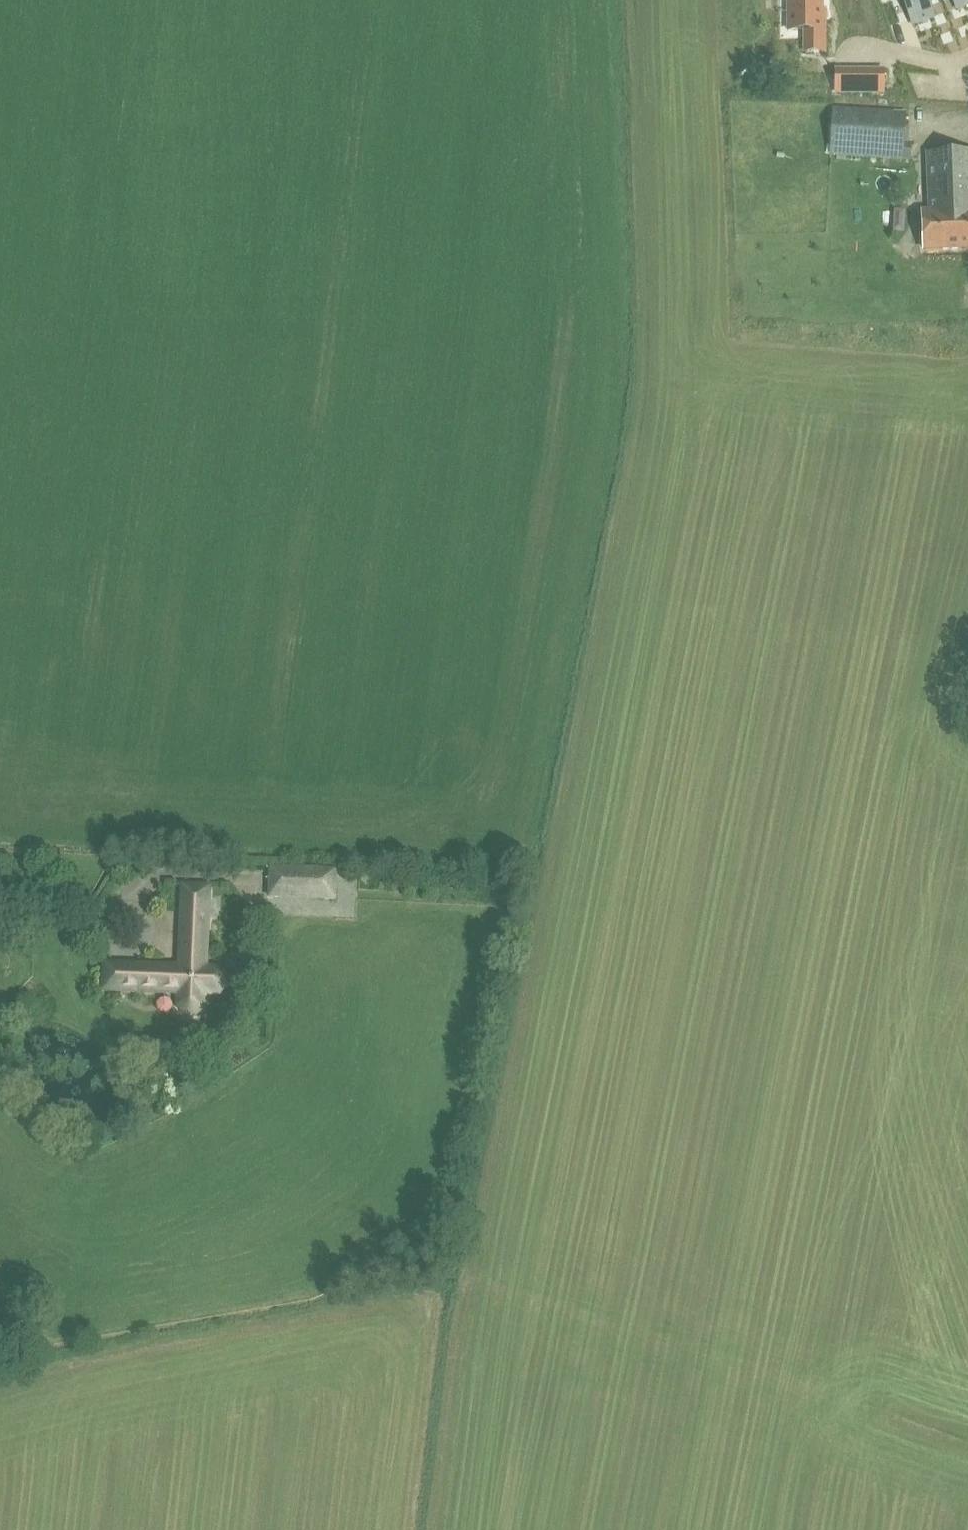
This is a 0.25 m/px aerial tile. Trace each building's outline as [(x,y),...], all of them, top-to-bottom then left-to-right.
[(791,28),(827,27),(826,5),(824,5),(824,0),(790,0),(791,28)] [(918,26),(939,17),(933,0),(908,0),(918,26)] [(961,8),(967,5),(967,0),(958,0),(961,8)] [(875,63),(828,64),(829,86),(876,84),(875,63)] [(912,159),(913,143),(905,143),(906,113),(807,107),(804,153),(912,159)] [(923,217),(924,249),(967,247),(967,152),(927,153),(929,212),(923,212),(923,217)] [(337,901),(339,868),(270,864),(268,898),(337,901)] [(227,984),(227,977),(220,969),(206,968),(210,885),(184,884),(181,945),(182,945),(181,966),(106,963),(105,987),(181,990),(180,1005),(188,1013),(195,1013),(205,1006),(205,992),(218,993),(227,984)]
